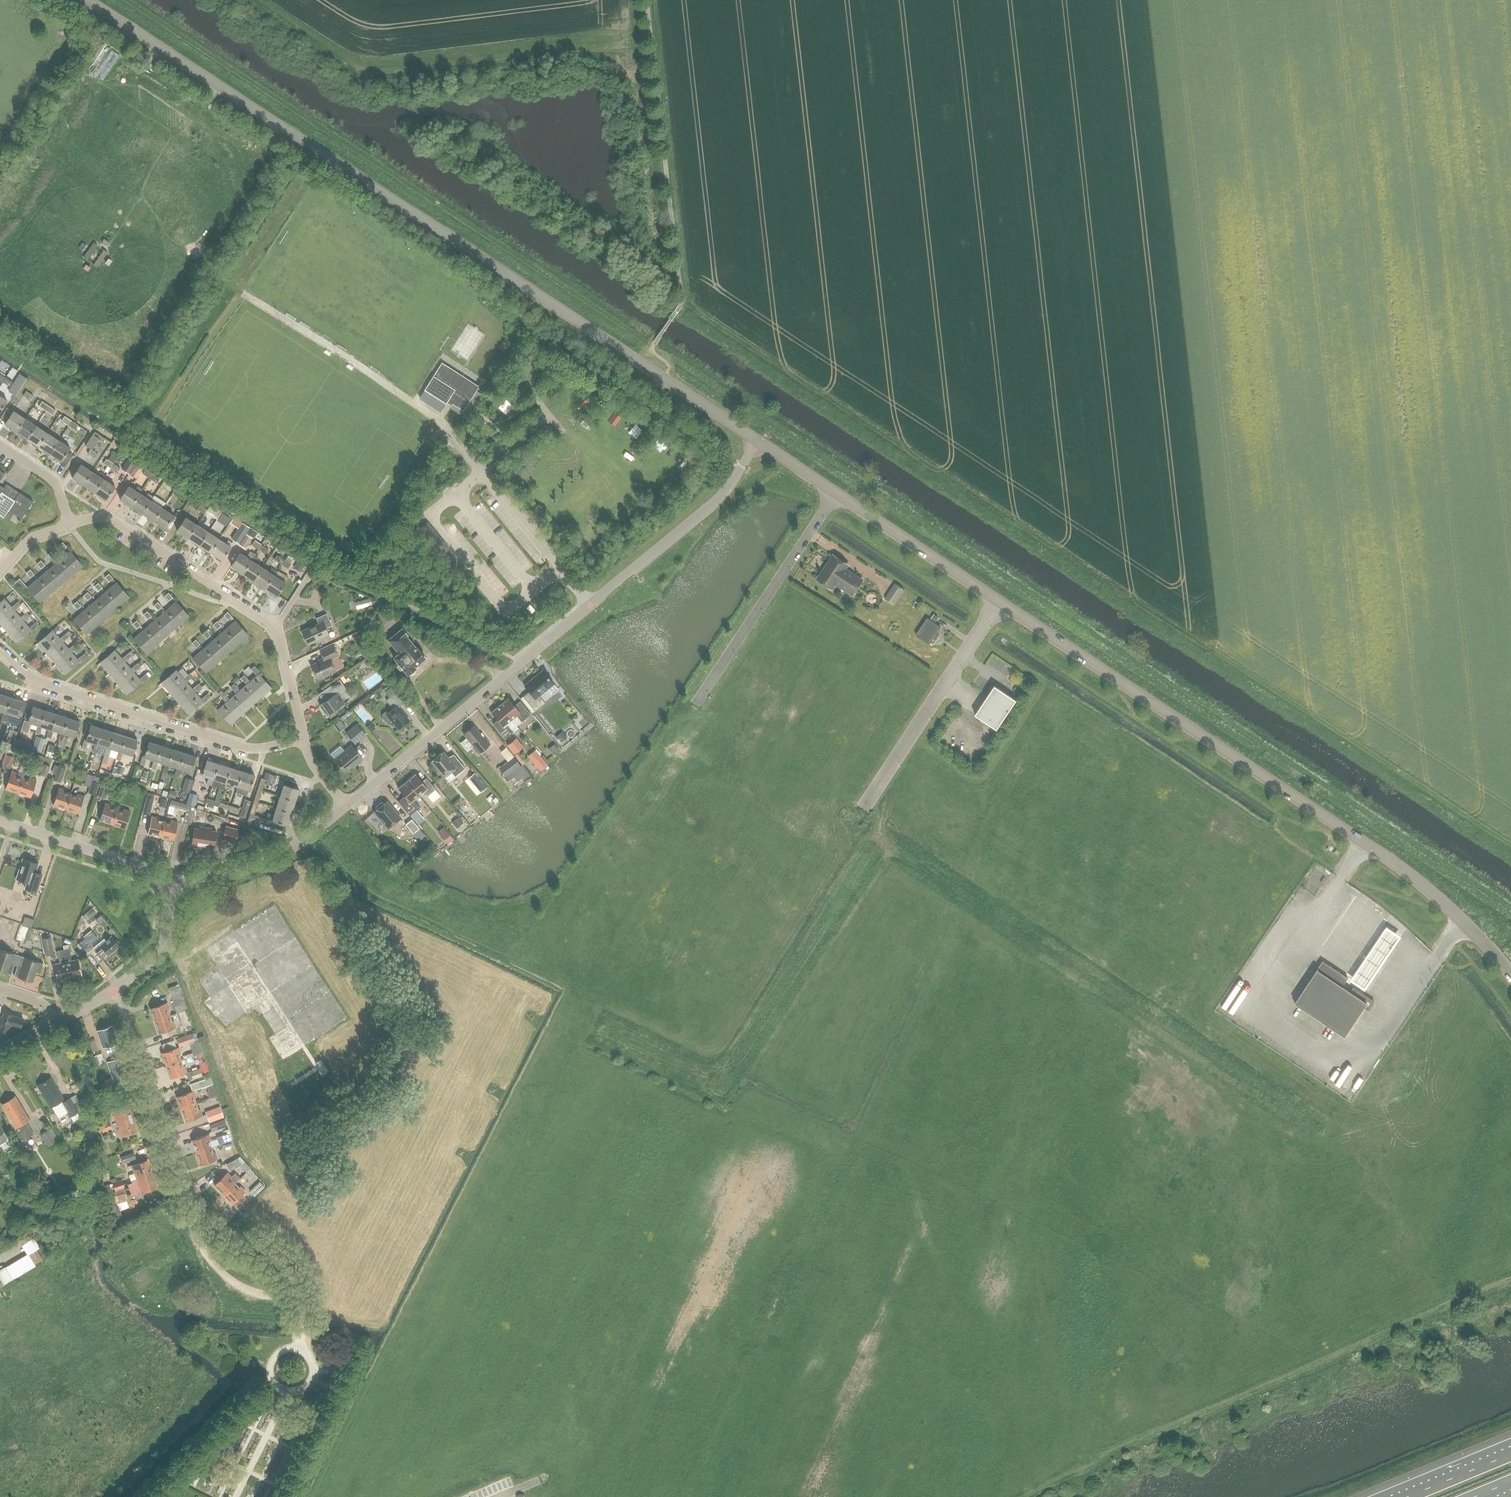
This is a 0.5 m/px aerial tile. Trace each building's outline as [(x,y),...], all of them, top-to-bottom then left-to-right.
[(110,49),(92,73),(97,77),(115,52),(110,49)] [(115,52),(97,77),(102,80),(120,56),(115,52)] [(94,242),(82,259),(86,261),(97,244),(94,242)] [(94,267),(97,269),(109,252),(105,249),(94,267)] [(497,356),(490,366),(499,372),(506,362),(497,356)] [(479,387),(441,364),(424,390),(451,407),(453,404),(464,411),(479,387)] [(20,374),(9,390),(16,395),(27,379),(20,374)] [(6,377),(3,382),(10,387),(13,382),(6,377)] [(31,400),(34,396),(27,391),(24,396),(31,400)] [(583,397),(576,404),(581,409),(588,402),(583,397)] [(46,410),(49,405),(43,401),(40,406),(46,410)] [(49,405),(46,410),(54,415),(57,410),(49,405)] [(17,431),(25,418),(14,411),(7,407),(0,418),(6,422),(5,424),(11,428),(10,431),(15,434),(17,432),(17,431)] [(69,425),(72,420),(65,416),(62,421),(69,425)] [(27,439),(36,425),(25,418),(17,431),(17,432),(23,436),(21,438),(26,441),(28,439),(27,439)] [(72,420),(69,425),(76,430),(79,425),(72,420)] [(39,446),(48,433),(36,425),(27,439),(28,439),(34,443),(33,446),(38,449),(39,447),(39,446)] [(50,454),(59,440),(48,433),(39,446),(39,447),(45,451),(44,453),(49,456),(51,454),(50,454)] [(444,434),(436,441),(440,445),(447,438),(444,434)] [(95,458),(98,454),(93,450),(100,439),(94,435),(86,446),(91,449),(88,454),(95,458)] [(501,435),(494,442),(500,449),(507,443),(501,435)] [(50,454),(51,454),(57,458),(55,460),(66,467),(73,456),(68,452),(71,448),(59,440),(50,454)] [(107,460),(104,464),(108,467),(105,471),(108,473),(111,469),(114,464),(118,458),(113,455),(109,461),(107,460)] [(130,457),(123,469),(130,474),(138,462),(130,457)] [(139,463),(131,475),(137,479),(145,467),(139,463)] [(114,464),(111,469),(118,473),(121,469),(114,464)] [(84,485),(93,472),(81,465),(73,478),(79,482),(78,484),(82,488),(84,485)] [(151,479),(154,474),(147,470),(144,474),(151,479)] [(95,493),(104,480),(102,478),(98,476),(93,472),(84,485),(90,490),(89,492),(94,495),(96,493),(95,493)] [(154,474),(151,479),(158,483),(161,479),(154,474)] [(95,493),(96,493),(101,497),(100,499),(105,502),(116,487),(104,480),(95,493)] [(2,518),(7,510),(21,519),(33,503),(6,485),(4,488),(0,486),(0,516),(2,518)] [(129,487),(120,500),(127,504),(126,506),(131,510),(132,508),(141,494),(143,491),(137,487),(135,491),(129,487)] [(176,489),(173,493),(180,498),(183,493),(176,489)] [(141,494),(132,508),(138,512),(137,514),(140,516),(142,517),(143,515),(152,502),(151,501),(153,497),(149,494),(146,498),(141,494)] [(152,502),(143,515),(149,519),(148,520),(153,524),(154,522),(163,509),(162,508),(152,502)] [(200,505),(197,509),(204,514),(206,512),(208,509),(200,505)] [(163,509),(154,522),(160,526),(159,528),(164,531),(165,529),(165,530),(174,516),(163,509)] [(186,517),(177,531),(184,535),(182,537),(187,540),(188,538),(197,525),(186,517)] [(242,523),(232,539),(239,544),(250,527),(242,523)] [(444,546),(425,523),(416,531),(426,543),(429,540),(438,551),(444,546)] [(197,525),(188,538),(195,542),(194,544),(198,547),(200,545),(208,532),(197,525)] [(250,527),(246,533),(252,537),(256,531),(250,527)] [(208,532),(200,545),(206,550),(205,552),(210,555),(211,553),(220,539),(208,532)] [(246,534),(239,545),(245,548),(252,538),(246,534)] [(220,539),(211,553),(217,557),(216,559),(221,562),(231,547),(220,539)] [(255,540),(252,545),(258,549),(261,544),(255,540)] [(261,544),(258,549),(266,554),(269,549),(261,544)] [(43,600),(89,566),(77,549),(30,584),(43,600)] [(240,553),(231,567),(238,571),(237,573),(242,576),(243,574),(244,575),(246,572),(253,562),(252,561),(255,555),(250,551),(246,557),(242,554),(240,553)] [(277,555),(274,560),(281,564),(284,559),(277,555)] [(284,559),(281,564),(288,569),(291,564),(290,563),(293,558),(289,555),(285,560),(284,559)] [(853,595),(863,581),(840,566),(843,562),(834,556),(824,570),(822,570),(821,572),(821,573),(821,575),(819,577),(828,583),(831,580),(853,595)] [(298,560),(293,568),(300,573),(305,564),(298,560)] [(246,572),(244,575),(249,578),(248,580),(253,583),(254,581),(263,568),(253,562),(246,572)] [(263,568),(254,581),(256,582),(260,585),(259,587),(261,588),(264,590),(265,588),(274,575),(276,571),(271,568),(269,572),(265,569),(263,568)] [(274,575),(265,588),(267,590),(271,592),(270,594),(272,596),(276,598),(286,583),(288,580),(287,577),(278,571),(276,571),(274,575)] [(24,578),(20,581),(25,590),(29,587),(24,578)] [(91,633),(135,596),(121,580),(77,617),(91,633)] [(895,583),(885,598),(894,604),(904,589),(895,583)] [(136,637),(151,653),(194,614),(179,598),(136,637)] [(0,603),(0,620),(13,610),(14,611),(21,605),(18,602),(11,608),(4,599),(0,603)] [(0,620),(0,624),(7,632),(22,620),(23,621),(30,616),(27,612),(20,618),(14,611),(13,610),(0,620)] [(372,624),(380,628),(387,613),(379,610),(372,624)] [(331,625),(326,613),(315,618),(318,623),(301,631),(307,643),(328,634),(325,628),(331,625)] [(195,657),(210,673),(253,633),(238,617),(195,657)] [(936,640),(939,635),(937,633),(941,627),(928,619),(916,635),(930,644),(934,638),(936,640)] [(22,620),(7,632),(16,643),(30,631),(32,632),(39,626),(36,622),(29,628),(23,621),(22,620)] [(414,668),(425,659),(418,649),(417,650),(406,637),(407,636),(402,629),(388,641),(398,654),(393,658),(397,663),(394,665),(394,667),(398,673),(400,673),(403,671),(407,675),(408,674),(411,675),(414,672),(414,669),(415,669),(414,668)] [(52,630),(38,643),(47,654),(62,641),(63,643),(70,637),(69,637),(67,633),(60,639),(52,630)] [(62,641),(47,654),(56,664),(71,652),(72,653),(79,648),(76,644),(69,650),(63,643),(62,641)] [(320,660),(309,665),(316,680),(335,671),(329,659),(337,656),(332,646),(319,652),(322,658),(319,659),(320,660)] [(115,650),(100,663),(109,674),(124,661),(125,663),(132,657),(129,653),(122,659),(115,650)] [(71,652),(56,664),(65,674),(79,662),(80,664),(87,658),(84,654),(78,660),(72,653),(71,652)] [(124,661),(109,674),(118,684),(133,671),(134,673),(140,667),(137,664),(131,669),(125,663),(124,661)] [(250,682),(249,683),(261,697),(272,688),(260,675),(261,673),(255,666),(251,669),(257,676),(250,682)] [(176,670),(161,683),(171,694),(185,681),(187,683),(193,677),(190,673),(183,679),(176,670)] [(140,680),(134,673),(133,671),(118,684),(127,694),(141,682),(142,683),(149,677),(146,674),(140,680)] [(545,703),(539,696),(547,690),(552,695),(554,695),(558,692),(558,690),(543,671),(524,686),(529,692),(526,695),(523,697),(535,712),(545,703)] [(247,685),(240,691),(239,692),(251,706),(261,697),(249,683),(250,682),(245,675),(241,678),(247,685)] [(334,713),(334,711),(343,704),(340,701),(349,695),(338,680),(323,691),(328,699),(318,706),(325,717),(328,714),(330,716),(332,716),(334,715),(334,713)] [(185,681),(171,694),(180,704),(194,691),(195,693),(202,687),(199,684),(192,689),(187,683),(185,681)] [(230,700),(228,701),(241,715),(251,706),(239,692),(240,691),(234,684),(231,687),(237,694),(230,700)] [(997,730),(1016,701),(995,686),(975,715),(997,730)] [(390,698),(387,701),(393,709),(389,713),(385,712),(383,714),(382,718),(386,724),(390,724),(393,722),(399,730),(409,721),(398,708),(404,703),(391,687),(385,692),(390,698)] [(228,701),(230,700),(221,690),(218,693),(226,703),(218,710),(230,724),(241,715),(228,701)] [(194,691),(180,704),(189,714),(202,702),(204,703),(211,697),(208,694),(201,700),(195,693),(194,691)] [(4,712),(6,712),(11,697),(0,694),(0,711),(4,712)] [(4,712),(1,720),(5,721),(8,713),(17,716),(21,704),(22,701),(11,697),(6,712),(4,712)] [(517,727),(522,723),(531,715),(520,702),(518,704),(515,707),(508,699),(500,706),(512,721),(517,727)] [(21,704),(17,716),(22,718),(26,705),(21,704)] [(40,725),(45,710),(33,706),(31,714),(28,721),(27,721),(24,729),(28,731),(31,723),(38,725),(40,725)] [(517,727),(512,721),(500,706),(491,713),(498,721),(496,722),(493,724),(505,739),(518,729),(517,727)] [(51,729),(56,714),(45,710),(40,725),(38,725),(35,733),(40,734),(42,726),(49,728),(51,729)] [(63,733),(68,717),(56,714),(51,729),(49,728),(47,736),(51,738),(54,730),(61,732),(63,733)] [(63,733),(61,732),(58,740),(59,740),(58,746),(65,748),(68,737),(64,736),(65,733),(74,736),(79,721),(68,717),(63,733)] [(340,720),(336,724),(341,730),(345,726),(340,720)] [(372,732),(376,728),(372,723),(368,727),(372,732)] [(357,724),(347,732),(355,742),(357,740),(358,741),(366,735),(357,724)] [(98,744),(102,729),(91,725),(86,740),(84,739),(82,748),(86,749),(89,741),(96,743),(98,744)] [(484,738),(474,726),(464,735),(467,739),(461,744),(467,752),(472,747),(478,754),(490,744),(484,737),(484,738)] [(109,748),(114,732),(102,729),(98,744),(96,743),(93,751),(105,755),(107,747),(109,748)] [(120,751),(125,736),(114,732),(109,748),(107,747),(105,755),(102,762),(107,763),(112,748),(119,751),(120,751)] [(560,742),(566,737),(562,732),(556,737),(560,742)] [(6,742),(13,744),(15,739),(8,736),(6,742)] [(123,752),(132,755),(137,740),(125,736),(120,751),(119,751),(116,758),(120,760),(123,752)] [(513,740),(506,746),(513,755),(520,750),(513,740)] [(35,741),(32,749),(33,750),(41,752),(44,744),(35,741)] [(156,761),(161,745),(149,741),(144,756),(143,756),(140,764),(144,766),(147,758),(154,760),(156,761)] [(47,751),(53,753),(55,746),(49,744),(47,751)] [(554,755),(560,750),(554,744),(549,749),(554,755)] [(167,764),(172,749),(161,745),(156,761),(154,760),(151,768),(156,769),(158,761),(165,764),(167,764)] [(355,764),(362,759),(352,746),(334,760),(344,771),(354,763),(355,764)] [(179,768),(184,752),(172,749),(167,764),(165,764),(163,772),(167,773),(170,765),(177,767),(179,768)] [(183,769),(190,772),(195,756),(184,752),(179,768),(177,767),(174,775),(179,777),(180,773),(182,773),(183,769)] [(448,759),(442,752),(431,761),(444,777),(450,772),(455,777),(465,769),(454,755),(448,759)] [(537,767),(544,761),(538,753),(531,759),(537,767)] [(8,755),(5,764),(11,766),(14,758),(8,755)] [(513,757),(498,768),(505,777),(511,773),(520,766),(513,757)] [(214,779),(219,764),(207,760),(202,775),(209,777),(214,779)] [(226,783),(231,767),(219,764),(214,779),(226,783)] [(50,767),(44,765),(40,775),(46,777),(50,767)] [(523,781),(530,776),(522,765),(520,766),(511,773),(517,782),(522,779),(523,781)] [(122,775),(124,768),(118,766),(117,768),(114,767),(112,774),(115,775),(116,773),(122,775)] [(54,780),(60,782),(65,769),(58,767),(58,768),(56,774),(54,780)] [(237,787),(242,771),(231,767),(226,783),(237,787)] [(18,793),(23,778),(17,776),(18,774),(11,771),(5,789),(18,793)] [(248,797),(254,775),(242,771),(237,787),(238,787),(236,793),(248,797)] [(473,789),(483,781),(475,772),(465,780),(473,789)] [(407,781),(419,796),(424,792),(427,796),(436,790),(426,779),(422,782),(415,774),(407,781)] [(273,784),(276,777),(269,775),(266,782),(273,784)] [(23,778),(18,793),(31,797),(36,780),(29,777),(28,780),(23,778)] [(185,778),(181,790),(188,792),(192,781),(185,778)] [(261,778),(257,789),(262,791),(265,779),(261,778)] [(212,785),(224,789),(226,783),(214,779),(212,785)] [(414,800),(419,796),(407,781),(398,788),(405,796),(402,798),(398,801),(409,815),(419,807),(414,800)] [(93,782),(89,793),(92,794),(95,795),(99,784),(93,782)] [(108,786),(101,784),(98,796),(102,797),(104,798),(108,786)] [(280,796),(295,801),(299,789),(284,784),(282,788),(280,796)] [(66,809),(71,794),(65,792),(66,790),(59,787),(53,805),(66,809)] [(254,801),(258,802),(262,791),(257,789),(254,801)] [(79,813),(84,796),(77,794),(77,796),(71,794),(66,809),(79,813)] [(492,794),(487,799),(490,802),(492,800),(495,797),(492,794)] [(146,796),(142,813),(150,814),(154,798),(146,796)] [(291,813),(295,801),(280,796),(278,803),(274,802),(272,807),(276,808),(291,813)] [(207,799),(206,803),(218,807),(219,803),(207,799)] [(244,799),(239,816),(245,818),(250,801),(244,799)] [(254,801),(250,814),(254,815),(258,802),(254,801)] [(377,810),(374,812),(388,829),(400,818),(387,802),(384,804),(383,803),(381,803),(376,806),(376,809),(377,810)] [(112,824),(117,809),(111,807),(112,805),(105,803),(99,820),(112,824)] [(230,811),(231,806),(219,803),(218,807),(230,811)] [(188,805),(183,823),(189,825),(194,807),(188,805)] [(288,825),(291,813),(276,808),(274,815),(268,813),(266,818),(288,825)] [(117,809),(112,824),(125,829),(130,812),(123,809),(123,811),(117,809)] [(260,817),(254,815),(250,814),(247,823),(257,827),(260,817)] [(161,837),(164,822),(159,820),(159,819),(152,817),(148,834),(161,837)] [(457,827),(463,823),(458,817),(452,822),(457,827)] [(414,833),(420,829),(412,820),(406,824),(414,833)] [(164,822),(161,837),(174,840),(178,823),(171,821),(171,823),(164,822)] [(195,828),(192,844),(203,846),(207,828),(199,826),(199,828),(195,828)] [(242,826),(240,834),(246,836),(248,828),(242,826)] [(239,831),(227,827),(223,839),(235,843),(239,831)] [(207,828),(203,846),(214,847),(217,832),(211,831),(212,829),(207,828)] [(446,830),(440,835),(444,841),(445,840),(450,835),(446,830)] [(425,848),(431,855),(437,850),(431,842),(425,848)] [(27,882),(25,888),(37,892),(42,875),(35,873),(38,864),(23,859),(16,879),(27,882)] [(95,920),(99,924),(104,919),(100,915),(95,920)] [(24,917),(21,925),(31,928),(34,920),(24,917)] [(94,928),(99,924),(95,920),(90,924),(94,928)] [(79,943),(78,943),(78,944),(86,954),(92,949),(89,945),(90,944),(92,942),(93,942),(98,938),(91,930),(84,936),(85,938),(86,939),(85,939),(80,943),(79,943)] [(1399,940),(1385,930),(1350,983),(1364,992),(1399,940)] [(49,935),(41,936),(45,954),(52,953),(49,935)] [(93,947),(101,957),(105,953),(107,955),(119,946),(118,944),(118,943),(116,941),(115,941),(111,936),(105,940),(103,938),(93,947)] [(63,950),(69,977),(74,976),(74,978),(79,977),(79,975),(81,974),(77,959),(71,960),(70,957),(70,956),(69,948),(63,950)] [(63,978),(69,977),(63,950),(57,951),(58,959),(59,959),(60,963),(53,965),(56,980),(59,979),(59,981),(63,980),(63,978)] [(7,951),(1,971),(11,975),(18,955),(7,951)] [(21,956),(14,976),(24,979),(31,959),(21,956)] [(31,959),(24,979),(33,982),(36,972),(40,974),(44,963),(31,959)] [(1351,991),(1342,986),(1348,977),(1323,961),(1295,1003),(1345,1036),(1365,1007),(1369,1010),(1370,1010),(1369,1009),(1374,1001),(1354,987),(1351,991)] [(171,996),(177,1012),(186,1008),(181,993),(171,996)] [(167,1002),(150,1008),(155,1021),(169,1016),(168,1010),(169,1010),(167,1002)] [(7,1033),(8,1029),(11,1030),(12,1025),(20,1028),(23,1020),(12,1016),(12,1015),(3,1012),(1,1017),(0,1017),(0,1030),(7,1033)] [(169,1016),(155,1021),(159,1033),(175,1028),(173,1021),(171,1021),(169,1016)] [(105,1047),(107,1053),(115,1050),(113,1044),(118,1042),(112,1026),(111,1027),(107,1026),(101,1028),(97,1032),(103,1048),(105,1047)] [(192,1034),(177,1039),(179,1047),(189,1044),(193,1056),(202,1053),(199,1042),(197,1039),(194,1040),(192,1034)] [(166,1065),(181,1060),(179,1055),(181,1055),(178,1047),(162,1053),(166,1065)] [(114,1085),(127,1081),(119,1058),(106,1062),(114,1085)] [(166,1065),(168,1072),(170,1078),(174,1077),(187,1072),(185,1066),(183,1066),(181,1060),(166,1065)] [(205,1061),(199,1064),(201,1068),(203,1075),(209,1073),(205,1061)] [(193,1080),(203,1077),(204,1076),(203,1075),(201,1068),(190,1072),(193,1080)] [(213,1084),(212,1081),(211,1077),(190,1084),(192,1091),(194,1090),(202,1087),(202,1088),(213,1084)] [(48,1079),(38,1086),(51,1106),(58,1117),(67,1112),(62,1103),(60,1100),(63,1098),(52,1080),(50,1082),(48,1079)] [(181,1109),(196,1104),(194,1098),(196,1097),(194,1090),(192,1091),(176,1096),(181,1109)] [(70,1098),(62,1103),(67,1112),(70,1117),(79,1112),(70,1098)] [(18,1099),(15,1101),(13,1099),(6,1103),(7,1106),(4,1108),(16,1128),(14,1129),(22,1142),(34,1135),(27,1122),(30,1120),(18,1099)] [(128,1103),(112,1109),(117,1123),(133,1117),(128,1103)] [(196,1104),(181,1109),(185,1122),(203,1116),(200,1109),(198,1109),(196,1104)] [(220,1107),(206,1112),(210,1123),(224,1118),(220,1107)] [(133,1117),(117,1123),(122,1137),(138,1131),(133,1117)] [(210,1125),(212,1132),(227,1128),(225,1120),(210,1125)] [(8,1140),(0,1126),(0,1145),(1,1145),(6,1141),(8,1140)] [(59,1138),(52,1128),(41,1135),(49,1147),(56,1142),(55,1141),(59,1138)] [(196,1153),(211,1148),(209,1142),(211,1141),(209,1134),(192,1140),(196,1153)] [(6,1141),(1,1145),(4,1149),(9,1146),(6,1141)] [(211,1148),(196,1153),(201,1165),(217,1159),(215,1152),(213,1153),(211,1148)] [(134,1152),(119,1157),(121,1163),(136,1158),(134,1152)] [(238,1159),(227,1165),(230,1171),(242,1165),(238,1159)] [(137,1180),(153,1174),(148,1160),(132,1166),(137,1180)] [(82,1161),(77,1164),(80,1170),(85,1167),(82,1161)] [(252,1169),(246,1177),(253,1183),(259,1175),(252,1169)] [(232,1178),(227,1172),(214,1185),(223,1195),(235,1184),(240,1179),(236,1175),(232,1178)] [(132,1197),(142,1194),(158,1188),(153,1174),(137,1180),(132,1181),(132,1183),(127,1185),(132,1197)] [(260,1182),(256,1186),(260,1190),(264,1187),(260,1182)] [(106,1191),(104,1192),(107,1208),(112,1227),(124,1223),(120,1211),(117,1205),(126,1202),(127,1201),(123,1190),(125,1189),(124,1184),(114,1188),(112,1189),(106,1191)] [(235,1184),(223,1195),(232,1204),(246,1192),(241,1187),(239,1188),(235,1184)] [(346,1365),(353,1357),(347,1352),(341,1360),(343,1363),(346,1365)]
